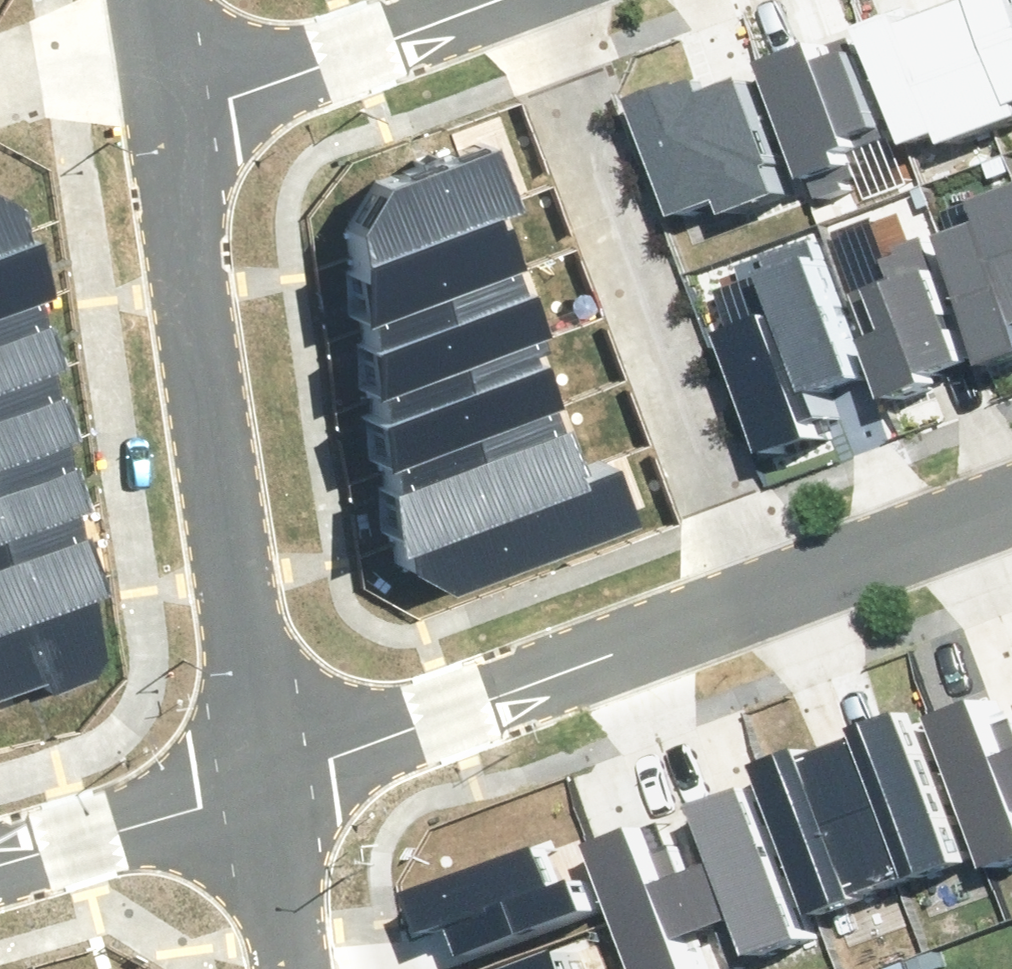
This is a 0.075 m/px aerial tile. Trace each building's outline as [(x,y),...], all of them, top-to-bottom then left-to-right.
[(961,1),(1007,124),(1011,122),(1011,0),(963,0),(961,1)] [(920,1),(885,13),(929,138),(962,126),(967,139),(1007,124),(961,1),(925,14),(920,1)] [(777,53),(821,176),(860,162),(849,130),(899,112),(874,44),(844,55),(836,32),(777,53)] [(651,91),(692,208),(742,191),(747,206),(804,187),(762,69),(726,81),(721,66),(651,91)] [(1007,352),(1011,350),(1011,177),(983,188),(992,211),(958,223),(1007,352)] [(849,238),(907,391),(954,373),(952,366),(990,352),(944,233),(899,250),(889,223),(849,238)] [(738,317),(784,449),(851,426),(837,386),(873,373),(825,236),(776,252),(792,298),(738,317)] [(1008,857),(1011,856),(1011,720),(1002,693),(955,709),(1008,857)] [(883,731),(857,742),(909,881),(980,856),(925,707),(881,723),(883,731)] [(776,756),(833,909),(909,881),(857,742),(831,751),(826,738),(776,756)] [(769,952),(819,935),(767,786),(718,803),(737,856),(707,867),(728,924),(756,914),(769,952)] [(657,968),(715,968),(702,933),(728,924),(707,867),(677,878),(658,825),(611,841),(657,968)]
